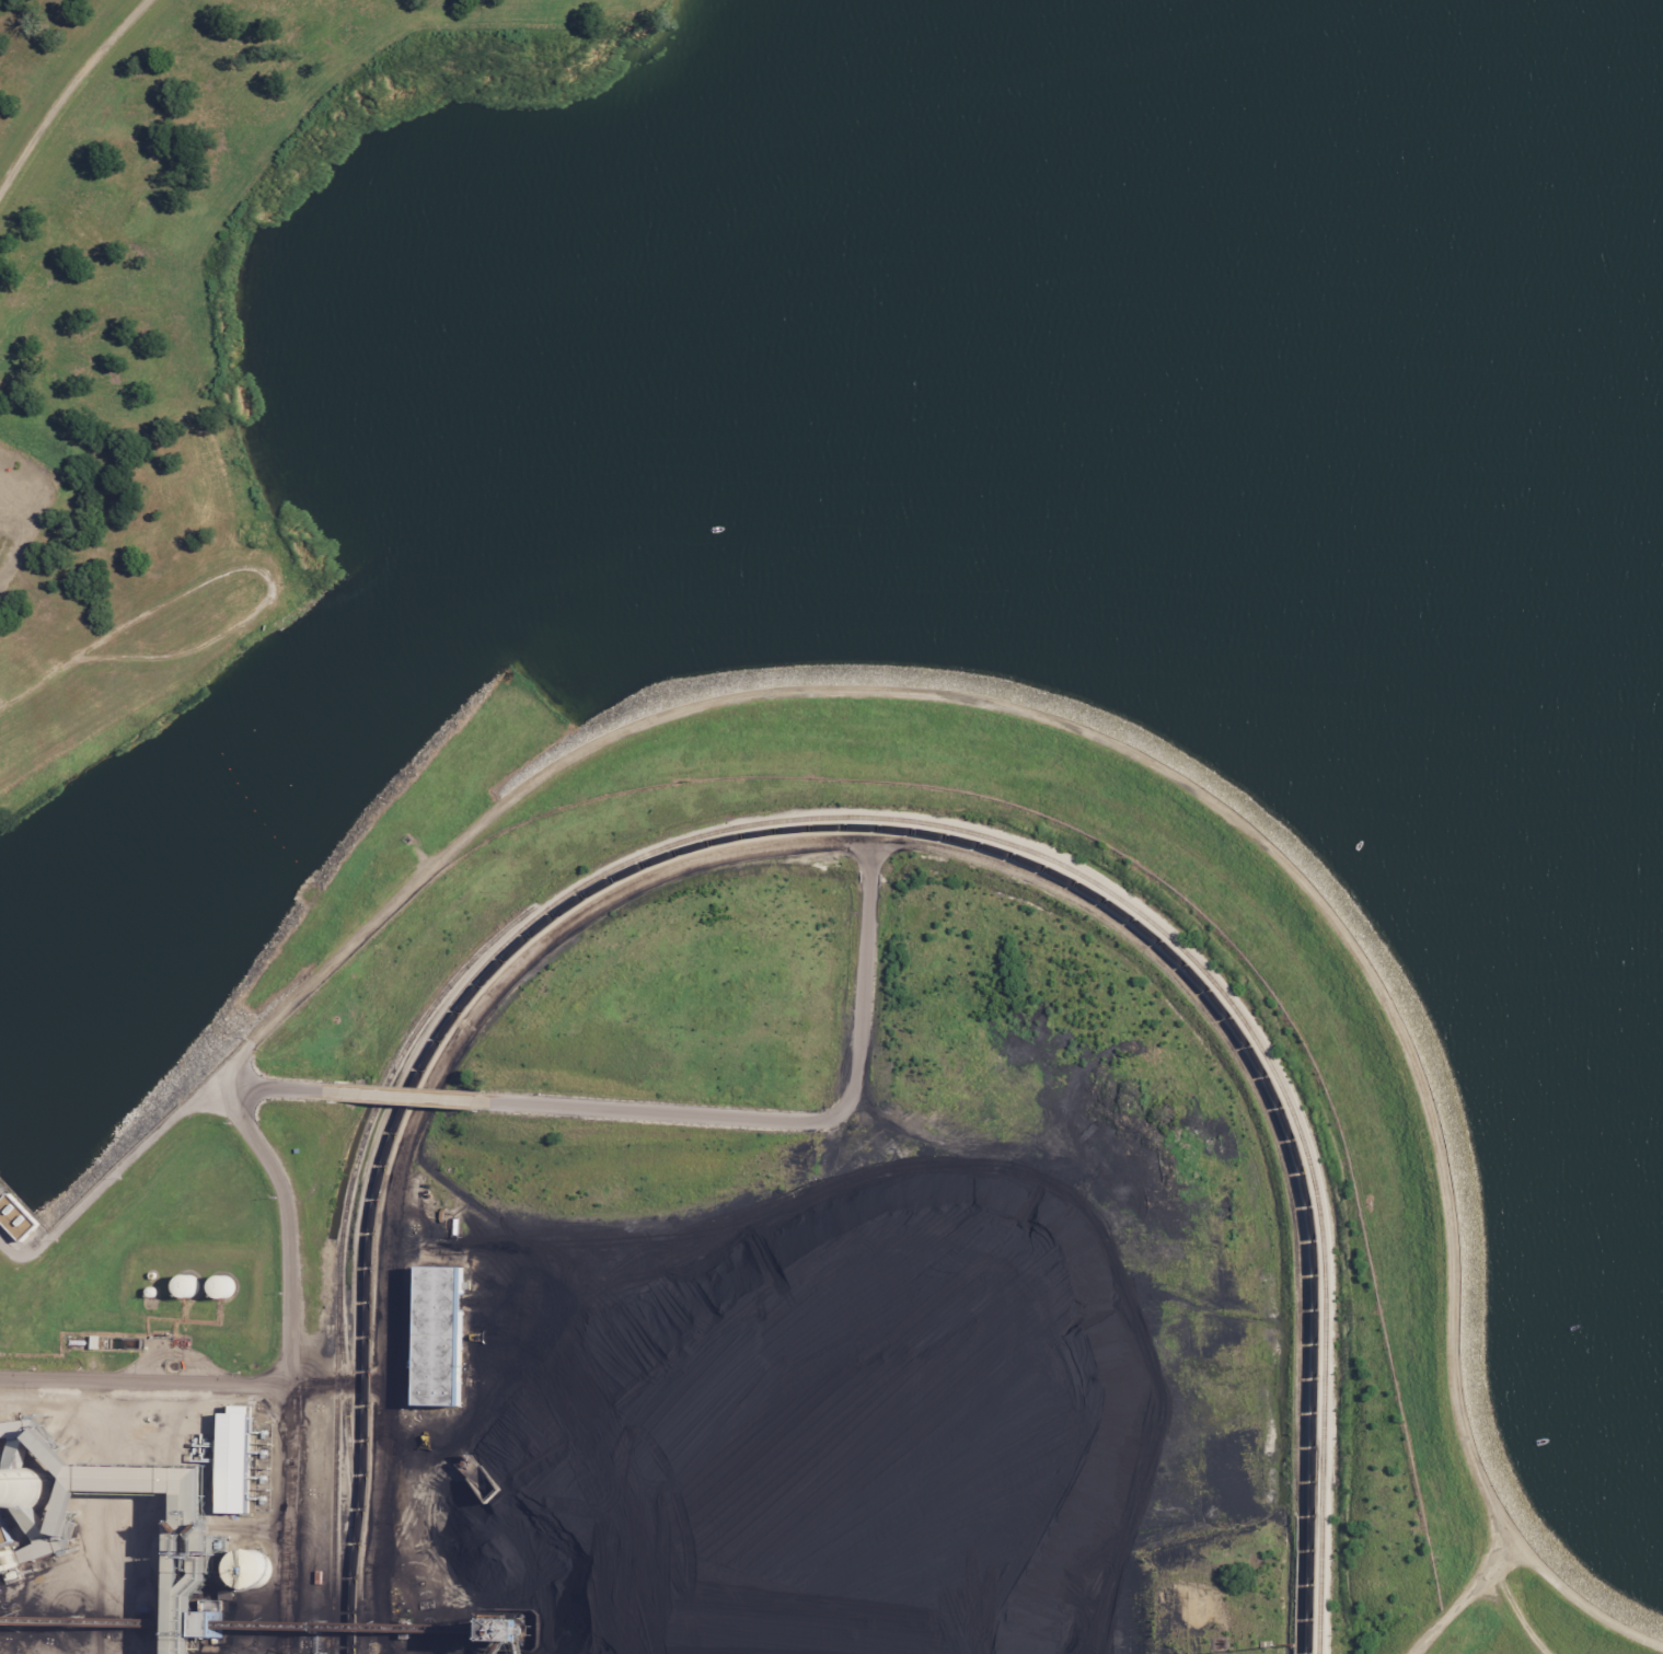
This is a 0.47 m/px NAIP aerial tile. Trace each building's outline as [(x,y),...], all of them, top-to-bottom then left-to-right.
[(409,1408),(453,1409),(456,1270),(412,1269),(409,1408)] [(226,1281),(208,1278),(205,1298),(223,1301),(226,1281)] [(172,1279),(172,1299),(187,1299),(188,1279),(172,1279)] [(213,1516),(242,1516),(244,1409),(226,1409),(226,1416),(214,1415),(213,1516)] [(3,1574),(0,1576),(0,1425),(18,1424),(27,1427),(58,1488),(58,1547),(56,1554),(46,1561),(27,1566),(25,1572),(12,1576),(3,1574)] [(253,1554),(218,1554),(218,1592),(253,1592),(253,1554)] [(168,1562),(157,1562),(157,1591),(168,1591),(168,1562)]
